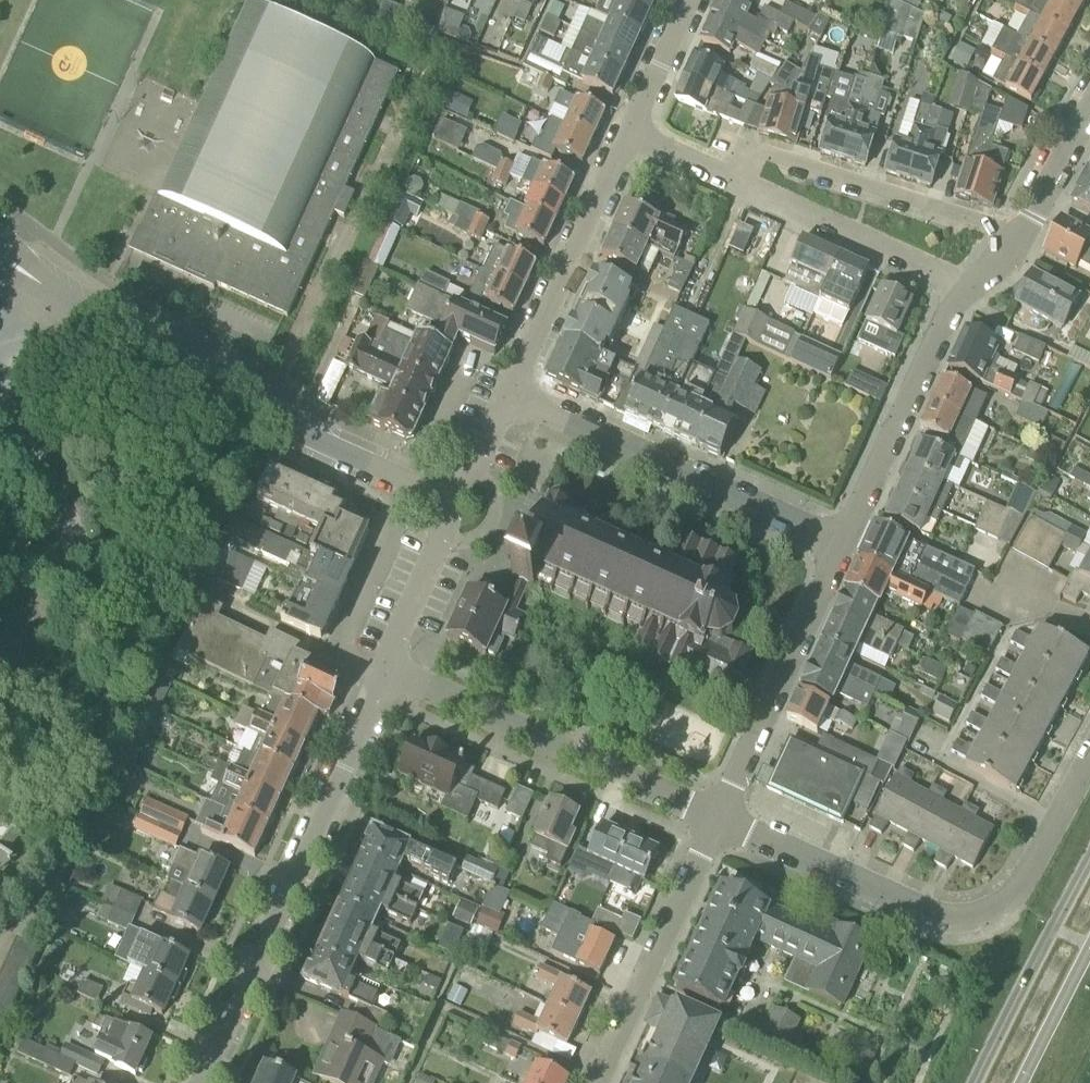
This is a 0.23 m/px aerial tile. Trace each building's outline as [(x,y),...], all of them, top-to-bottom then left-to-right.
[(522,0),(507,0),(502,9),(515,14),(522,0)] [(515,14),(527,20),(531,10),(532,10),(537,0),(522,0),(515,14)] [(619,4),(610,22),(641,37),(653,9),(651,3),(645,0),(610,0),(619,4)] [(768,44),(771,37),(776,39),(779,30),(789,35),(795,24),(796,21),(781,15),(766,8),(759,23),(747,18),(752,8),(733,0),(720,0),(712,18),(766,43),(768,44)] [(918,13),(922,3),(916,0),(897,0),(896,2),(918,13)] [(1067,36),(1080,13),(1055,0),(1038,0),(1036,3),(1031,0),(1004,0),(1026,12),(1028,8),(1038,14),(1036,18),(1067,36)] [(1080,13),(1087,0),(1055,0),(1080,13)] [(918,13),(896,2),(893,1),(882,32),(918,44),(927,17),(918,13)] [(566,7),(555,2),(548,18),(559,23),(559,22),(566,7)] [(156,196),(141,230),(139,229),(139,231),(140,232),(133,249),(184,272),(185,271),(206,281),(288,318),(335,215),(344,219),(355,195),(346,191),(399,74),(247,4),(159,197),(156,196)] [(413,34),(419,16),(385,4),(379,22),(413,34)] [(796,21),(795,24),(808,30),(816,18),(787,4),(781,15),(796,21)] [(632,56),(641,37),(610,22),(580,8),(570,28),(582,33),(632,56)] [(877,31),(885,14),(871,8),(863,25),(877,31)] [(1055,58),(1067,36),(1036,18),(1038,14),(1028,8),(1026,12),(1030,14),(1017,36),(1017,37),(1055,58)] [(952,19),(938,12),(934,21),(948,27),(952,19)] [(819,39),(829,20),(819,15),(818,19),(816,18),(808,30),(809,31),(808,33),(819,39)] [(548,18),(542,32),(555,38),(561,23),(559,22),(559,23),(548,18)] [(734,46),(759,57),(766,43),(712,18),(701,41),(730,55),(734,46)] [(457,39),(458,39),(461,32),(446,26),(442,35),(457,40),(457,39)] [(463,27),(461,32),(458,39),(471,43),(473,37),(470,30),(463,27)] [(990,56),(1000,61),(1004,52),(1015,58),(1013,63),(1043,80),(1055,58),(1017,37),(1017,36),(1005,29),(990,56)] [(582,33),(572,54),(622,77),(632,56),(582,33)] [(523,68),(543,77),(553,82),(560,68),(541,59),(548,43),(537,38),(523,68)] [(560,68),(567,52),(560,49),(548,43),(541,59),(560,68)] [(968,68),(977,51),(961,43),(952,60),(968,68)] [(567,52),(560,68),(553,82),(566,87),(570,78),(613,98),(622,77),(572,54),(567,52)] [(994,81),(1031,102),(1043,80),(1013,63),(1015,58),(1004,52),(1000,61),(1004,63),(994,81)] [(725,66),(696,53),(684,77),(734,99),(747,104),(757,108),(763,97),(747,91),(748,89),(721,76),(725,66)] [(794,86),(777,139),(795,145),(806,112),(821,117),(836,73),(821,68),(823,60),(811,56),(801,75),(800,74),(794,86)] [(779,71),(755,60),(749,71),(773,81),(779,71)] [(869,75),(869,76),(884,81),(873,63),(869,75)] [(794,86),(800,74),(801,73),(785,65),(771,87),(775,88),(767,111),(760,132),(760,134),(777,139),(794,86)] [(867,84),(869,76),(869,75),(861,73),(858,81),(855,80),(851,91),(847,105),(832,101),(825,121),(830,122),(821,153),(843,160),(867,84)] [(960,74),(949,108),(970,114),(979,85),(960,74)] [(869,76),(867,84),(843,160),(866,168),(883,116),(876,114),(886,82),(884,81),(869,76)] [(548,94),(553,82),(543,77),(538,89),(548,94)] [(684,77),(675,100),(746,128),(757,108),(747,104),(742,115),(729,109),(734,99),(684,77)] [(458,117),(466,100),(451,93),(443,110),(458,117)] [(550,118),(567,126),(566,126),(594,139),(606,113),(561,93),(550,118)] [(886,174),(909,181),(933,108),(934,109),(936,97),(925,94),(915,127),(904,123),(886,174)] [(1029,110),(1008,99),(1003,113),(1002,112),(999,123),(1022,131),(1029,110)] [(767,111),(757,108),(746,128),(760,132),(767,111)] [(909,181),(931,188),(949,133),(937,130),(943,112),(934,109),(933,108),(909,181)] [(985,108),(956,196),(974,202),(991,148),(992,148),(999,123),(1002,112),(985,108)] [(504,115),(496,133),(515,141),(522,123),(504,115)] [(437,142),(460,152),(468,132),(445,122),(437,142)] [(555,151),(583,164),(594,139),(566,126),(555,151)] [(974,202),(992,208),(1003,173),(1002,173),(1009,153),(992,148),(991,148),(974,202)] [(565,202),(575,181),(519,156),(514,167),(502,161),(497,171),(512,178),(522,182),(565,202)] [(512,178),(497,171),(493,182),(507,188),(512,178)] [(530,198),(525,210),(555,224),(565,202),(522,182),(517,192),(530,198)] [(1072,202),(1089,212),(1089,185),(1083,182),(1072,202)] [(389,222),(403,229),(410,215),(416,218),(423,204),(403,194),(389,222)] [(629,206),(638,210),(643,199),(634,195),(629,206)] [(460,220),(485,232),(489,222),(479,217),(481,213),(449,200),(445,210),(461,217),(460,220)] [(504,230),(544,248),(555,224),(525,210),(511,203),(504,217),(509,219),(504,230)] [(675,260),(676,258),(687,233),(627,205),(614,233),(647,249),(647,248),(672,260),(675,260)] [(1063,219),(1054,235),(1089,254),(1089,234),(1063,219)] [(485,232),(460,220),(456,231),(481,242),(485,232)] [(388,256),(400,231),(387,225),(375,250),(388,256)] [(614,233),(603,258),(640,275),(645,264),(641,262),(647,249),(614,233)] [(1045,252),(1077,269),(1080,263),(1089,268),(1089,254),(1054,235),(1045,252)] [(840,256),(803,239),(791,265),(793,266),(785,283),(792,286),(784,303),(813,316),(814,313),(840,256)] [(484,272),(525,291),(536,265),(495,247),(490,257),(484,272)] [(684,263),(694,267),(697,259),(688,254),(684,263)] [(844,327),(870,270),(840,256),(814,313),(844,327)] [(351,294),(365,300),(380,270),(365,263),(351,294)] [(484,272),(478,286),(476,285),(469,301),(485,308),(487,304),(513,316),(525,291),(484,272)] [(632,290),(595,273),(564,341),(602,358),(608,345),(610,346),(629,303),(627,302),(632,290)] [(1063,329),(1069,318),(1080,298),(1033,273),(1017,304),(1063,329)] [(420,288),(444,299),(450,285),(426,274),(420,288)] [(680,295),(684,288),(671,282),(668,289),(680,295)] [(437,346),(453,353),(460,340),(495,356),(508,328),(444,299),(420,288),(409,312),(435,324),(437,320),(447,324),(437,346)] [(913,303),(882,289),(858,342),(895,359),(905,339),(898,336),(913,303)] [(626,416),(660,432),(691,365),(710,325),(678,310),(675,309),(665,330),(643,377),(626,415),(626,416)] [(792,361),(802,338),(794,335),(796,332),(751,312),(745,309),(733,335),(746,341),(792,361)] [(389,324),(378,348),(360,340),(350,361),(346,369),(394,391),(390,399),(382,395),(380,400),(369,424),(407,442),(414,440),(423,419),(433,399),(442,378),(453,353),(437,346),(389,324)] [(655,326),(633,372),(635,373),(643,377),(665,330),(655,326)] [(1041,411),(1049,392),(1031,384),(1030,386),(995,370),(999,359),(994,357),(1000,343),(967,329),(949,368),(1023,402),(1041,411)] [(746,341),(733,335),(725,353),(738,359),(746,341)] [(1014,353),(1039,364),(1046,348),(1021,337),(1014,352),(1014,353)] [(802,338),(792,361),(832,380),(842,357),(802,338)] [(551,382),(599,403),(614,410),(625,383),(629,385),(635,373),(633,372),(602,358),(564,341),(549,375),(550,375),(552,381),(551,382)] [(696,448),(721,459),(736,425),(727,421),(734,407),(753,416),(764,393),(754,388),(761,373),(736,362),(727,380),(696,448)] [(715,375),(715,376),(691,365),(660,432),(696,448),(727,380),(715,375)] [(881,404),(888,388),(852,372),(845,387),(881,404)] [(625,383),(614,410),(626,415),(643,377),(635,373),(629,385),(625,383)] [(988,398),(944,378),(932,403),(977,424),(977,423),(988,398)] [(1042,429),(1048,414),(1041,411),(1023,402),(1017,418),(1042,429)] [(932,403),(921,429),(929,433),(924,443),(956,457),(974,465),(980,452),(990,429),(977,423),(977,424),(932,403)] [(972,465),(956,457),(924,443),(921,442),(920,443),(921,443),(910,468),(953,488),(960,491),(972,465)] [(350,574),(370,531),(354,524),(359,515),(345,509),(344,504),(336,501),(338,496),(273,466),(258,500),(323,530),(312,555),(311,556),(350,574)] [(899,493),(933,509),(939,495),(948,499),(953,488),(910,468),(899,493)] [(1075,468),(1070,478),(1089,488),(1089,476),(1075,468)] [(1011,482),(1014,476),(999,469),(996,476),(1011,482)] [(1053,497),(1060,483),(1050,477),(1042,491),(1053,497)] [(1049,503),(1052,498),(1040,491),(1037,497),(1049,503)] [(686,677),(687,677),(690,671),(728,689),(736,671),(744,674),(752,655),(734,647),(723,642),(734,637),(739,624),(737,611),(726,601),(736,581),(732,579),(739,563),(738,562),(738,563),(722,555),(723,553),(721,552),(720,554),(704,547),(705,544),(703,544),(702,546),(686,539),(685,538),(678,554),(675,552),(674,554),(676,555),(675,560),(659,553),(661,548),(641,539),(639,543),(623,536),(625,532),(623,531),(621,535),(605,528),(607,523),(587,514),(585,519),(570,512),(572,507),(568,506),(570,503),(567,496),(561,493),(554,496),(553,499),(550,497),(521,560),(518,558),(511,574),(514,575),(512,579),(519,582),(507,609),(469,592),(447,639),(486,657),(488,654),(496,658),(503,642),(495,639),(498,633),(515,641),(525,618),(516,614),(528,586),(534,589),(536,583),(552,590),(550,594),(570,603),(572,600),(587,607),(585,610),(589,612),(590,608),(605,615),(604,619),(625,628),(626,624),(642,631),(640,635),(637,634),(636,636),(639,638),(632,652),(634,653),(650,660),(649,663),(651,663),(652,661),(668,668),(667,671),(669,672),(670,669),(686,676),(686,677)] [(886,518),(886,519),(922,534),(927,521),(937,525),(942,513),(933,509),(899,493),(887,518),(886,518)] [(986,535),(998,507),(988,502),(975,530),(986,535)] [(998,540),(1011,512),(1006,511),(998,507),(986,535),(998,540)] [(260,527),(280,536),(284,528),(274,523),(278,514),(268,510),(260,527)] [(1046,515),(1036,511),(1032,519),(1083,547),(1088,537),(1087,537),(1072,528),(1051,516),(1046,515)] [(1025,519),(1011,512),(998,540),(1011,545),(1025,519)] [(231,553),(256,565),(300,585),(338,602),(350,574),(311,556),(312,555),(232,518),(219,548),(231,553)] [(1032,519),(1013,552),(1049,572),(1062,548),(1078,557),(1083,547),(1032,519)] [(289,525),(284,538),(292,541),(297,529),(289,525)] [(960,607),(975,574),(976,572),(876,526),(875,529),(876,529),(862,559),(861,559),(860,560),(929,593),(942,599),(960,607)] [(300,536),(296,543),(307,548),(310,540),(300,536)] [(256,565),(231,553),(219,581),(243,593),(256,565)] [(1088,562),(1081,576),(1075,573),(1066,587),(1062,596),(1077,604),(1082,595),(1089,600),(1089,559),(1088,562)] [(887,593),(922,609),(932,613),(934,606),(939,608),(942,599),(929,593),(860,560),(860,561),(847,591),(879,606),(880,606),(887,593)] [(196,561),(195,564),(192,570),(206,576),(210,567),(196,561)] [(282,624),(320,642),(338,602),(300,585),(288,613),(287,612),(282,624)] [(915,637),(904,631),(874,618),(879,606),(847,591),(835,617),(897,646),(909,651),(915,637)] [(310,651),(247,621),(243,630),(220,620),(224,610),(202,600),(177,653),(194,660),(276,699),(276,698),(320,717),(324,719),(330,717),(341,692),(339,686),(308,672),(312,664),(302,659),(307,651),(309,652),(310,651)] [(975,617),(974,617),(959,610),(944,636),(959,644),(961,642),(962,642),(975,617)] [(989,654),(1002,630),(1003,628),(975,614),(974,617),(975,617),(962,642),(962,643),(981,652),(982,651),(989,654)] [(835,617),(822,644),(855,660),(857,656),(886,669),(897,646),(835,617)] [(1019,669),(1013,680),(1004,696),(998,707),(989,723),(983,734),(975,750),(969,761),(966,766),(1016,793),(1089,657),(1089,656),(1040,629),(1040,630),(1033,642),(1027,653),(1019,669)] [(1025,637),(1017,633),(1011,644),(1019,648),(1025,637)] [(1027,653),(1033,642),(1025,637),(1019,648),(1027,653)] [(874,695),(881,680),(851,667),(855,660),(822,644),(812,666),(874,695)] [(1010,664),(1002,660),(996,671),(1004,676),(1010,664)] [(928,661),(922,673),(942,682),(948,670),(928,661)] [(1010,664),(1004,676),(1013,680),(1019,669),(1010,664)] [(812,666),(801,689),(834,704),(838,696),(868,709),(874,695),(812,666)] [(973,679),(977,671),(970,667),(966,675),(973,679)] [(169,668),(164,678),(174,683),(178,672),(169,668)] [(173,685),(163,681),(157,695),(166,699),(173,685)] [(996,692),(987,687),(981,698),(990,703),(996,692)] [(1004,696),(996,692),(990,703),(998,707),(1004,696)] [(857,721),(799,694),(787,720),(817,734),(825,718),(835,723),(836,722),(853,730),(857,721)] [(942,697),(932,714),(949,724),(959,707),(942,697)] [(267,719),(257,714),(244,708),(240,716),(306,747),(309,741),(320,717),(276,698),(276,699),(267,719)] [(157,712),(150,709),(143,725),(149,728),(154,730),(162,714),(160,713),(157,712)] [(895,723),(890,734),(907,743),(909,744),(923,716),(908,709),(900,725),(895,723)] [(981,718),(973,714),(967,725),(975,730),(981,718)] [(253,752),(295,772),(306,747),(240,716),(236,725),(260,737),(253,752)] [(989,723),(981,718),(975,730),(983,734),(989,723)] [(907,743),(890,734),(883,747),(901,756),(907,743)] [(841,824),(842,822),(851,803),(867,810),(880,782),(884,784),(893,768),(835,742),(835,741),(825,737),(817,753),(791,741),(775,775),(774,776),(775,777),(769,789),(769,788),(768,790),(841,824)] [(150,747),(151,745),(149,744),(137,739),(131,750),(141,752),(150,747)] [(442,810),(467,821),(476,801),(498,811),(506,794),(462,774),(467,762),(463,760),(460,765),(452,761),(453,759),(425,746),(424,748),(417,745),(419,740),(416,739),(398,779),(401,780),(403,775),(448,796),(442,810)] [(966,746),(958,741),(952,752),(960,757),(966,746)] [(969,761),(975,750),(966,746),(960,757),(969,761)] [(215,772),(281,802),(295,772),(253,752),(252,755),(244,752),(236,770),(207,757),(203,766),(215,772)] [(130,754),(127,753),(126,763),(138,764),(139,755),(130,754)] [(136,780),(140,771),(125,763),(118,778),(127,782),(136,780)] [(269,828),(281,802),(215,772),(212,782),(219,785),(212,802),(226,808),(269,828)] [(938,783),(947,787),(952,778),(942,773),(938,783)] [(929,795),(911,786),(895,777),(875,816),(876,816),(869,829),(882,835),(888,823),(908,834),(929,795)] [(523,821),(524,817),(534,795),(518,788),(507,814),(523,821)] [(961,813),(943,803),(929,795),(908,834),(902,846),(914,853),(921,841),(941,851),(961,813)] [(140,817),(160,825),(181,835),(188,819),(147,801),(140,817)] [(531,848),(549,856),(547,862),(561,868),(575,836),(571,834),(579,816),(547,801),(541,816),(545,818),(531,848)] [(202,833),(255,858),(269,828),(226,808),(216,829),(206,824),(202,833)] [(995,831),(976,821),(961,813),(941,851),(941,852),(934,864),(947,871),(953,858),(972,869),(973,870),(995,831)] [(154,839),(175,848),(181,835),(160,825),(154,839)] [(617,833),(603,827),(590,857),(592,858),(585,874),(610,885),(632,837),(618,830),(617,833)] [(14,864),(7,858),(11,854),(12,848),(21,836),(13,830),(0,849),(0,875),(14,864)] [(457,868),(374,830),(363,856),(399,873),(403,863),(431,876),(431,877),(449,885),(457,868)] [(610,885),(635,896),(642,881),(645,882),(659,852),(645,846),(646,843),(632,837),(610,885)] [(214,902),(229,871),(201,858),(201,859),(181,850),(174,867),(190,874),(183,888),(214,902)] [(520,860),(509,855),(505,865),(503,864),(500,871),(501,871),(513,876),(520,860)] [(351,881),(417,911),(423,897),(394,883),(399,873),(363,856),(351,881)] [(483,866),(500,874),(501,871),(500,871),(503,864),(487,857),(483,866)] [(494,887),(500,874),(483,866),(470,860),(464,874),(494,887)] [(564,880),(557,904),(569,907),(576,884),(564,880)] [(214,902),(183,888),(167,881),(154,911),(173,920),(173,921),(200,934),(214,902)] [(340,906),(376,922),(381,911),(410,924),(417,911),(351,881),(340,906)] [(786,982),(801,989),(841,1008),(872,942),(830,923),(825,934),(724,888),(677,991),(722,1011),(755,940),(796,959),(786,982)] [(136,919),(143,901),(123,892),(115,909),(136,919)] [(461,902),(453,919),(471,927),(479,910),(461,902)] [(595,927),(580,921),(582,917),(566,910),(554,905),(542,930),(559,938),(552,954),(600,976),(615,943),(593,932),(595,927)] [(328,930),(394,961),(400,947),(371,933),(376,922),(340,906),(328,930)] [(506,917),(500,914),(485,908),(477,926),(497,935),(506,917)] [(108,924),(129,933),(136,919),(115,909),(108,924)] [(625,922),(605,913),(599,910),(593,924),(619,936),(625,922)] [(463,932),(451,926),(446,938),(458,943),(463,932)] [(317,956),(353,973),(359,962),(387,975),(394,961),(328,930),(317,956)] [(183,972),(190,957),(171,949),(173,944),(153,934),(146,950),(136,946),(127,965),(147,974),(181,989),(188,974),(183,972),(188,974),(183,972)] [(19,943),(0,985),(0,1037),(38,952),(19,943)] [(382,986),(353,973),(317,956),(306,980),(359,1005),(352,1021),(379,1033),(387,1016),(371,1009),(382,986)] [(580,1021),(592,995),(563,982),(565,978),(541,967),(536,979),(558,989),(549,1007),(580,1021)] [(121,1003),(152,1017),(154,1012),(163,1016),(170,1001),(175,1004),(181,989),(147,974),(141,987),(129,986),(121,1003)] [(442,982),(429,976),(425,986),(437,992),(442,982)] [(98,1003),(104,990),(84,981),(78,995),(98,1003)] [(468,993),(454,986),(447,1001),(461,1008),(468,993)] [(628,1082),(692,1082),(719,1025),(676,1006),(675,1007),(658,999),(646,1025),(663,1033),(653,1055),(648,1053),(644,1063),(637,1060),(630,1074),(632,1075),(628,1082)] [(539,1034),(568,1047),(580,1021),(549,1007),(541,1025),(519,1015),(513,1025),(538,1037),(539,1034)] [(774,1010),(759,1044),(787,1056),(801,1022),(774,1010)] [(93,1027),(102,1032),(99,1040),(101,1042),(96,1054),(116,1064),(115,1066),(136,1076),(138,1071),(143,1074),(148,1061),(143,1059),(152,1040),(127,1029),(126,1030),(98,1017),(93,1027)] [(393,1039),(379,1033),(352,1021),(343,1017),(316,1077),(330,1082),(373,1082),(381,1064),(390,1068),(402,1043),(393,1039)] [(516,1060),(521,1049),(489,1033),(483,1045),(516,1060)] [(70,1078),(75,1066),(77,1067),(78,1065),(60,1057),(24,1041),(18,1056),(70,1078)] [(98,1076),(105,1061),(66,1044),(60,1057),(78,1065),(77,1067),(98,1076)] [(569,1080),(538,1065),(537,1067),(529,1064),(520,1082),(567,1082),(569,1080)] [(266,1067),(258,1082),(301,1082),(266,1067)]
